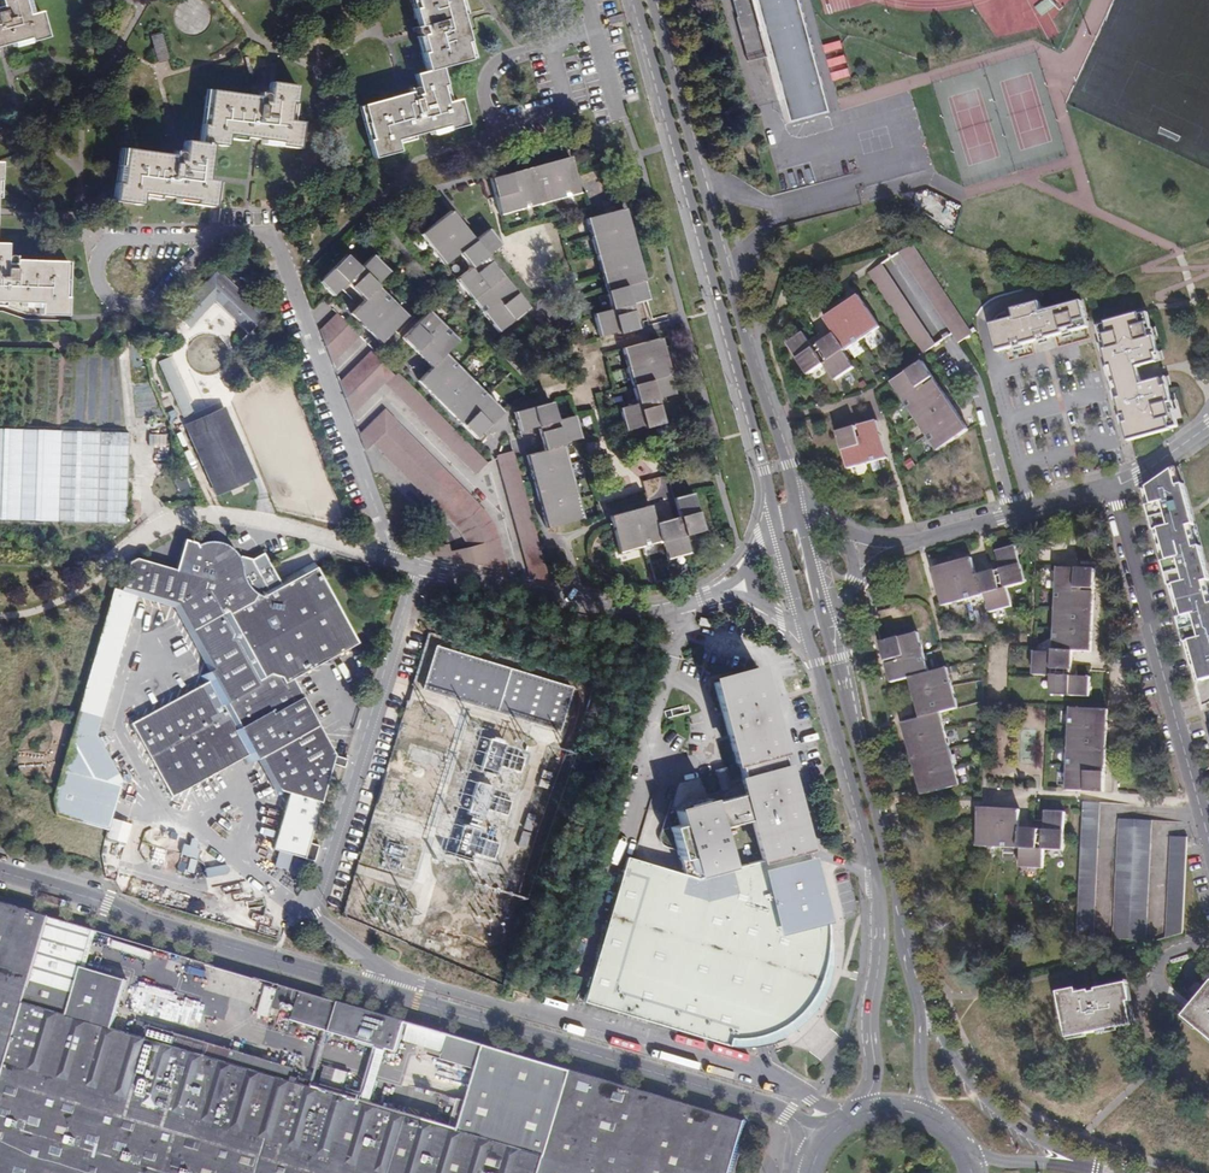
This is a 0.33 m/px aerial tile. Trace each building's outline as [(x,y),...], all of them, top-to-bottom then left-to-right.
[(3,1),(0,0),(0,48),(6,46),(16,44),(17,47),(51,38),(44,12),(35,14),(31,0),(3,0),(3,1)] [(443,66),(476,56),(467,27),(463,13),(467,12),(463,0),(414,0),(421,25),(418,28),(418,31),(420,33),(422,34),(419,35),(429,70),(417,73),(421,87),(418,85),(415,87),(413,91),(361,105),(376,157),(402,150),(400,143),(416,138),(415,134),(424,132),(433,129),(434,133),(469,123),(461,97),(453,100),(443,66)] [(796,123),(834,113),(803,0),(762,0),(796,123)] [(164,32),(153,36),(160,63),(171,60),(164,32)] [(841,39),(824,43),(825,50),(842,45),(841,39)] [(844,53),(827,57),(829,65),(846,60),(844,53)] [(253,56),(247,57),(251,73),(257,71),(253,56)] [(848,67),(831,72),(834,79),(850,74),(848,67)] [(237,92),(209,89),(202,142),(187,140),(185,154),(182,152),(179,153),(177,155),(124,148),(117,202),(144,205),(144,198),(162,200),(162,196),(180,198),(179,202),(215,207),(218,180),(209,179),(214,144),(229,146),(230,138),(248,141),(248,137),(265,139),(264,143),(301,148),(304,121),(296,120),(300,85),(273,81),(271,95),(268,93),(265,93),(262,96),(237,92)] [(117,94),(112,95),(116,111),(121,110),(117,94)] [(573,153),(493,176),(504,213),(583,190),(573,153)] [(634,301),(652,296),(627,205),(590,215),(615,307),(597,311),(603,333),(621,329),(622,331),(641,325),(634,301)] [(492,227),(477,239),(454,209),(424,233),(448,263),(462,251),(474,266),(460,277),(502,330),(532,306),(490,254),(505,242),(492,227)] [(587,219),(578,221),(581,232),(590,230),(587,219)] [(977,329),(916,239),(902,249),(963,338),(977,329)] [(8,306),(8,303),(25,303),(25,307),(44,307),(43,315),(70,316),(72,262),(19,261),(17,258),(14,257),(10,258),(10,245),(0,244),(0,306),(8,306)] [(363,267),(350,253),(323,280),(337,294),(350,281),(368,299),(355,312),(384,342),(412,314),(380,283),(393,270),(376,254),(363,267)] [(940,340),(886,259),(872,269),(927,349),(940,340)] [(225,280),(218,274),(181,315),(193,325),(219,296),(255,329),(265,317),(232,286),(234,284),(227,277),(225,280)] [(808,328),(792,339),(813,371),(829,360),(839,375),(858,362),(848,347),(885,322),(863,290),(828,314),(838,328),(817,342),(808,328)] [(1014,314),(997,318),(1003,345),(1019,341),(1027,339),(1044,334),(1052,332),(1068,328),(1077,325),(1093,321),(1086,295),(1047,306),(1044,297),(1011,306),(1014,314)] [(1152,307),(1104,321),(1108,336),(1111,344),(1115,360),(1117,369),(1120,368),(1143,362),(1146,361),(1146,360),(1165,355),(1162,346),(1158,330),(1156,323),(1152,307)] [(480,437),(508,409),(450,351),(463,338),(433,309),(406,336),(436,366),(423,379),(480,437)] [(340,312),(325,328),(337,361),(363,335),(340,312)] [(663,335),(626,345),(641,401),(624,405),(630,427),(647,422),(648,425),(667,419),(660,395),(678,390),(663,335)] [(377,348),(345,380),(357,413),(397,372),(386,361),(388,359),(377,348)] [(928,357),(897,378),(943,446),(974,425),(928,357)] [(168,360),(161,364),(185,417),(193,414),(168,360)] [(1143,362),(1120,368),(1125,383),(1147,377),(1145,370),(1143,362)] [(480,472),(491,461),(401,371),(390,383),(480,472)] [(1125,383),(1122,384),(1124,393),(1129,409),(1131,417),(1135,433),(1182,419),(1178,403),(1179,403),(1177,396),(1172,380),(1170,372),(1151,377),(1151,376),(1147,377),(1125,383)] [(547,528),(584,518),(563,443),(581,438),(575,416),(557,421),(552,402),(514,413),(520,432),(537,427),(544,451),(526,456),(547,528)] [(390,407),(364,433),(371,450),(378,443),(440,505),(447,512),(458,501),(463,505),(475,494),(401,420),(402,419),(390,407)] [(232,413),(193,430),(225,504),(265,488),(232,413)] [(882,416),(842,428),(853,464),(892,453),(882,416)] [(0,429),(0,520),(128,525),(131,434),(0,429)] [(168,437),(151,437),(151,447),(168,447),(168,437)] [(512,453),(496,457),(530,579),(550,583),(512,453)] [(1171,461),(1166,462),(1167,463),(1171,479),(1176,478),(1171,461)] [(1195,673),(1199,673),(1199,656),(1197,639),(1208,635),(1208,595),(1208,596),(1203,597),(1197,575),(1202,574),(1204,573),(1202,563),(1199,564),(1197,558),(1200,557),(1195,539),(1193,540),(1188,541),(1182,520),(1186,519),(1189,518),(1186,508),(1184,509),(1182,502),(1185,502),(1178,477),(1176,478),(1171,479),(1167,463),(1142,481),(1142,482),(1147,498),(1142,499),(1147,516),(1151,515),(1152,521),(1149,523),(1150,527),(1155,526),(1162,553),(1158,554),(1163,572),(1166,571),(1168,577),(1164,578),(1166,583),(1171,582),(1178,608),(1173,610),(1178,628),(1183,626),(1185,634),(1184,635),(1195,673)] [(1142,482),(1138,483),(1142,499),(1147,498),(1142,482)] [(654,502),(614,513),(624,550),(666,538),(671,556),(694,550),(689,532),(708,527),(697,490),(678,495),(683,513),(659,520),(654,502)] [(485,504),(475,494),(463,505),(458,501),(447,512),(450,514),(454,513),(485,504)] [(473,546),(478,563),(515,571),(509,551),(506,551),(505,546),(507,545),(503,531),(501,531),(499,524),(497,525),(495,516),(492,517),(490,510),(487,511),(485,504),(454,513),(456,520),(460,519),(462,526),(464,525),(467,533),(468,532),(470,540),(471,540),(473,546)] [(1186,519),(1182,520),(1188,541),(1193,540),(1186,519)] [(1158,554),(1162,553),(1155,526),(1150,527),(1158,554)] [(130,565),(120,590),(136,595),(179,605),(215,670),(211,672),(215,680),(134,725),(174,797),(256,752),(260,759),(263,758),(282,791),(291,794),(277,849),(318,860),(321,846),(313,843),(335,764),(347,767),(349,759),(338,755),(296,679),(360,643),(318,567),(284,586),(277,574),(265,553),(253,560),(243,557),(242,559),(240,558),(237,553),(229,546),(222,544),(216,543),(211,543),(205,545),(202,547),(199,546),(197,544),(187,541),(177,571),(139,559),(130,565)] [(985,607),(1007,601),(1002,583),(1021,577),(1010,541),(991,546),(996,564),(990,565),(972,571),(967,552),(944,559),(927,564),(937,601),(980,589),(985,607)] [(455,551),(456,558),(474,562),(471,546),(455,549),(454,543),(438,546),(440,555),(455,551)] [(1090,564),(1052,562),(1049,647),(1030,646),(1030,669),(1048,670),(1068,670),(1068,666),(1069,645),(1087,646),(1088,623),(1090,581),(1090,564)] [(1202,574),(1197,575),(1203,597),(1208,596),(1202,574)] [(1171,582),(1166,583),(1173,610),(1178,608),(1171,582)] [(120,590),(113,588),(52,799),(55,816),(107,831),(121,783),(97,738),(136,595),(120,590)] [(705,616),(694,614),(693,621),(703,624),(705,616)] [(1191,673),(1195,673),(1184,635),(1185,634),(1183,626),(1178,628),(1191,673)] [(913,628),(876,638),(881,658),(887,678),(905,673),(911,692),(917,713),(899,718),(904,738),(914,771),(919,790),(956,780),(936,708),(954,703),(942,662),(924,668),(913,628)] [(561,731),(574,688),(436,646),(423,688),(561,731)] [(739,777),(740,779),(742,787),(672,805),(676,820),(667,822),(679,869),(692,872),(802,841),(781,764),(779,765),(774,747),(775,747),(753,668),(737,673),(738,676),(727,679),(727,676),(711,680),(733,757),(735,756),(741,777),(739,777)] [(1068,670),(1048,670),(1047,689),(1085,691),(1086,671),(1068,670)] [(1104,704),(1066,702),(1063,784),(1101,786),(1102,765),(1103,721),(1104,704)] [(448,854),(501,866),(526,750),(503,745),(502,749),(494,747),(491,761),(500,763),(495,787),(493,786),(487,815),(470,812),(468,822),(455,819),(448,854)] [(344,769),(337,767),(334,779),(340,780),(344,769)] [(1097,797),(1080,796),(1075,931),(1091,932),(1097,797)] [(994,803),(975,802),(974,841),(1018,842),(1017,862),(1040,863),(1041,843),(1042,824),(1035,823),(1016,823),(1017,804),(994,803)] [(1042,805),(1042,824),(1041,843),(1061,844),(1062,806),(1042,805)] [(534,814),(527,812),(522,827),(529,829),(534,814)] [(1148,814),(1115,813),(1110,933),(1144,934),(1148,814)] [(529,832),(522,830),(517,845),(524,847),(529,832)] [(1184,831),(1167,830),(1164,931),(1181,927),(1184,831)] [(808,859),(802,841),(692,872),(679,869),(624,859),(582,1003),(734,1045),(758,1037),(761,1036),(780,1026),(809,1002),(825,964),(828,917),(808,859)] [(746,1121),(279,986),(273,1007),(293,1012),(290,1022),(399,1054),(403,1042),(445,1054),(443,1060),(480,1071),(463,1130),(297,1082),(300,1073),(153,1031),(150,1040),(111,1028),(125,981),(85,970),(96,932),(47,918),(0,904),(0,1172),(730,1172),(746,1121)] [(1075,982),(1057,986),(1067,1032),(1131,1017),(1126,995),(1130,995),(1126,976),(1094,983),(1095,985),(1089,987),(1088,984),(1076,987),(1075,982)] [(1182,1010),(1208,1031),(1208,977),(1182,1010)] [(274,1002),(264,999),(260,1013),(270,1016),(274,1002)]
